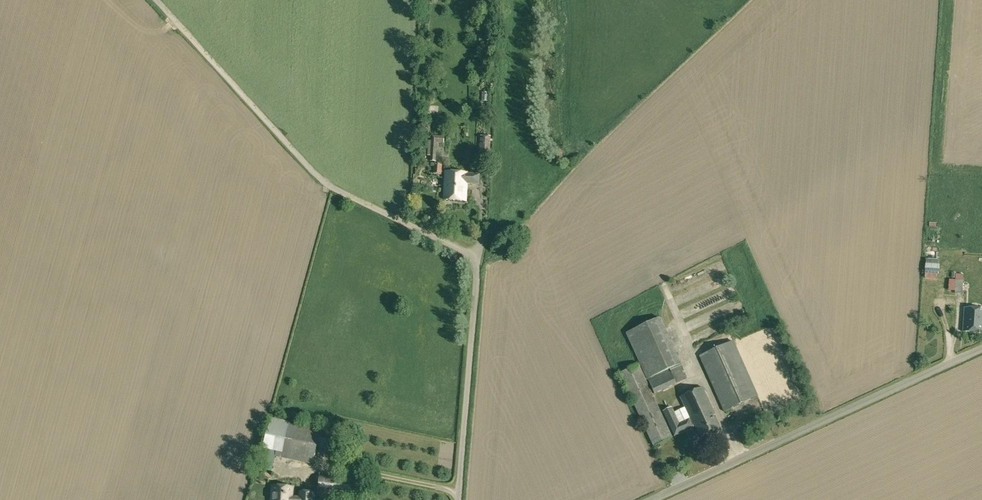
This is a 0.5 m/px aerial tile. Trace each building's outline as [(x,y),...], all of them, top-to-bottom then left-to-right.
[(444,143),(444,136),(432,136),(432,140),(429,140),(427,156),(430,156),(430,161),(436,162),(437,142),(444,143)] [(479,157),(490,158),(491,136),(480,136),(479,157)] [(441,174),(442,165),(434,164),(434,173),(441,174)] [(446,172),(444,200),(466,201),(467,184),(479,184),(479,174),(467,173),(446,172)] [(955,280),(954,293),(962,293),(963,280),(955,280)] [(963,332),(981,333),(981,309),(964,308),(963,332)] [(681,364),(660,317),(626,333),(639,364),(646,380),(648,379),(681,364)] [(699,356),(724,412),(758,397),(734,341),(699,356)] [(639,364),(619,373),(643,424),(653,446),(673,437),(667,424),(654,397),(646,380),(639,364)] [(682,364),(681,364),(648,379),(654,394),(655,393),(686,380),(687,378),(682,364)] [(662,411),(674,436),(696,426),(703,440),(722,431),(714,415),(716,415),(703,387),(680,397),(690,418),(680,422),(672,406),(662,411)] [(317,447),(329,451),(334,431),(272,417),(262,449),(261,448),(256,467),(271,471),(275,457),(313,465),(317,447)] [(317,496),(358,499),(359,478),(319,474),(317,496)] [(271,499),(313,499),(314,492),(300,491),(300,497),(292,497),(292,487),(272,486),(271,499)]
